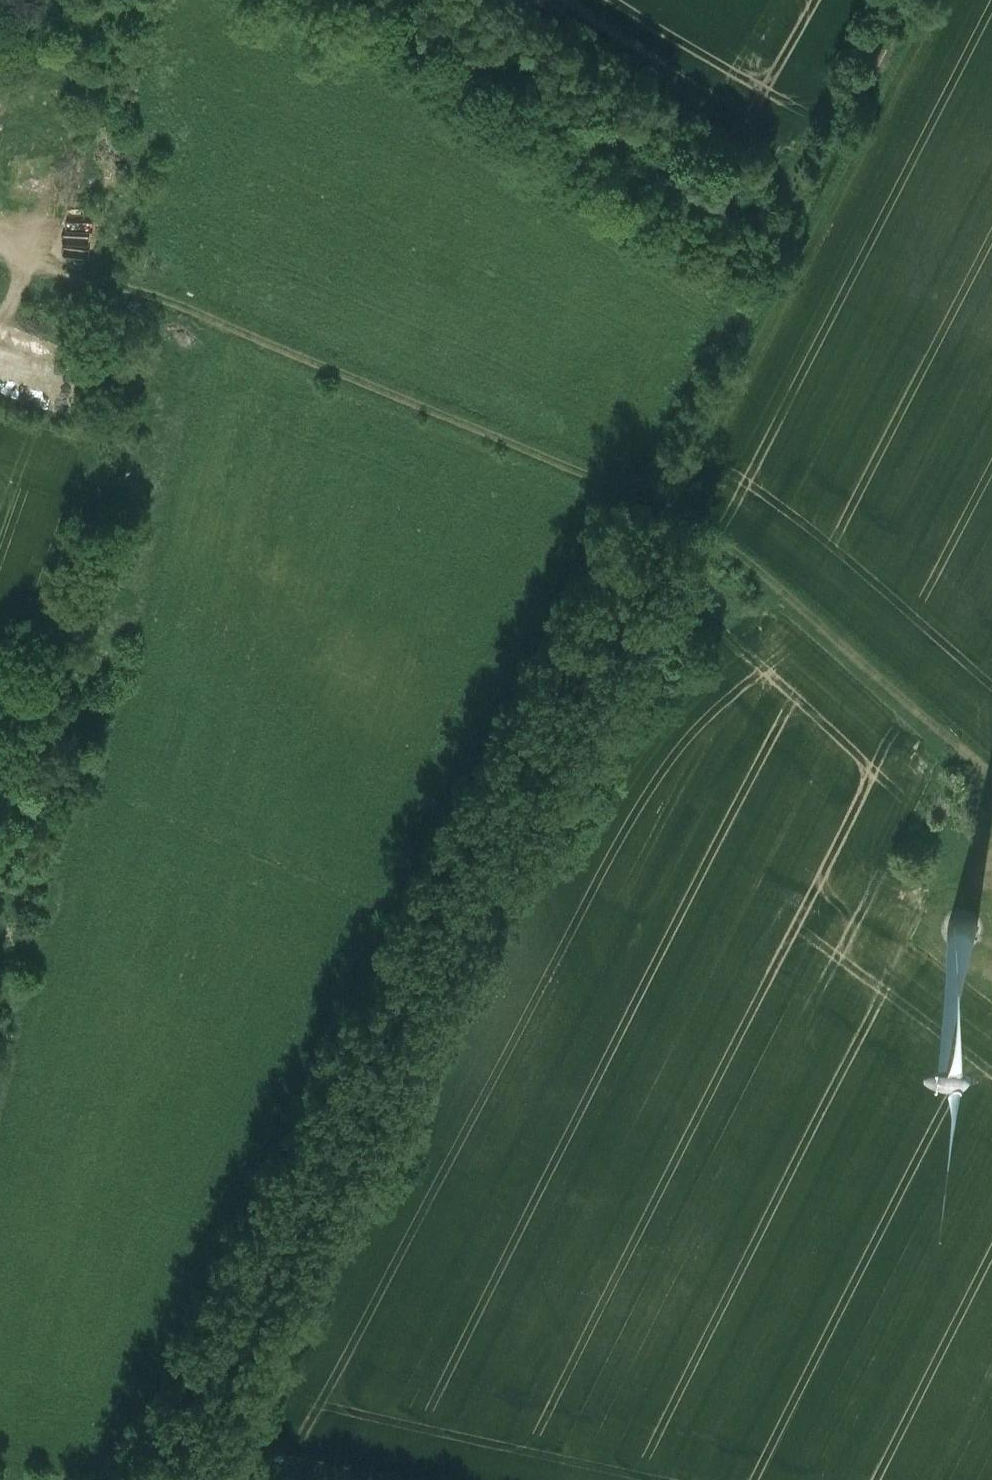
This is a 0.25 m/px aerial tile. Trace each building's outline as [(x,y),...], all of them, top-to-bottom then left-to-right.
[(84,235),(67,229),(58,252),(76,258),(84,235)] [(40,398),(58,407),(78,366),(52,353),(43,371),(57,378),(52,388),(43,383),(40,388),(44,390),(40,398)]
